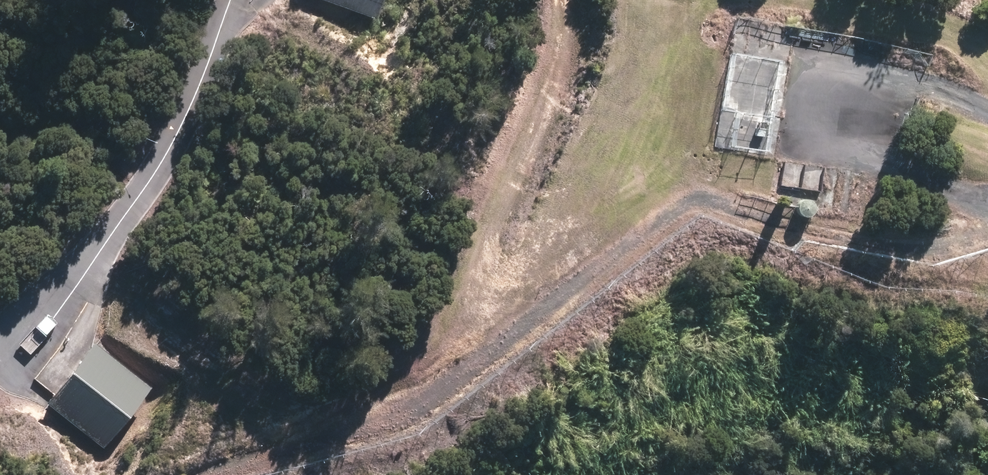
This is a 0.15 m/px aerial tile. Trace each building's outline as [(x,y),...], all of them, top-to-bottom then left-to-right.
[(369,19),(376,0),(319,0),(369,19)] [(745,126),(737,125),(736,133),(744,134),(745,126)] [(765,129),(757,128),(755,137),(763,138),(765,129)] [(824,168),(784,162),(780,187),(820,192),(824,168)] [(807,217),(810,215),(811,213),(812,209),(812,206),(810,203),(808,201),(805,200),(802,200),(799,200),(796,202),(794,204),(793,207),(793,210),(794,213),(796,216),(798,218),(801,218),(804,218),(807,217)] [(151,393),(86,350),(50,405),(115,447),(151,393)]
